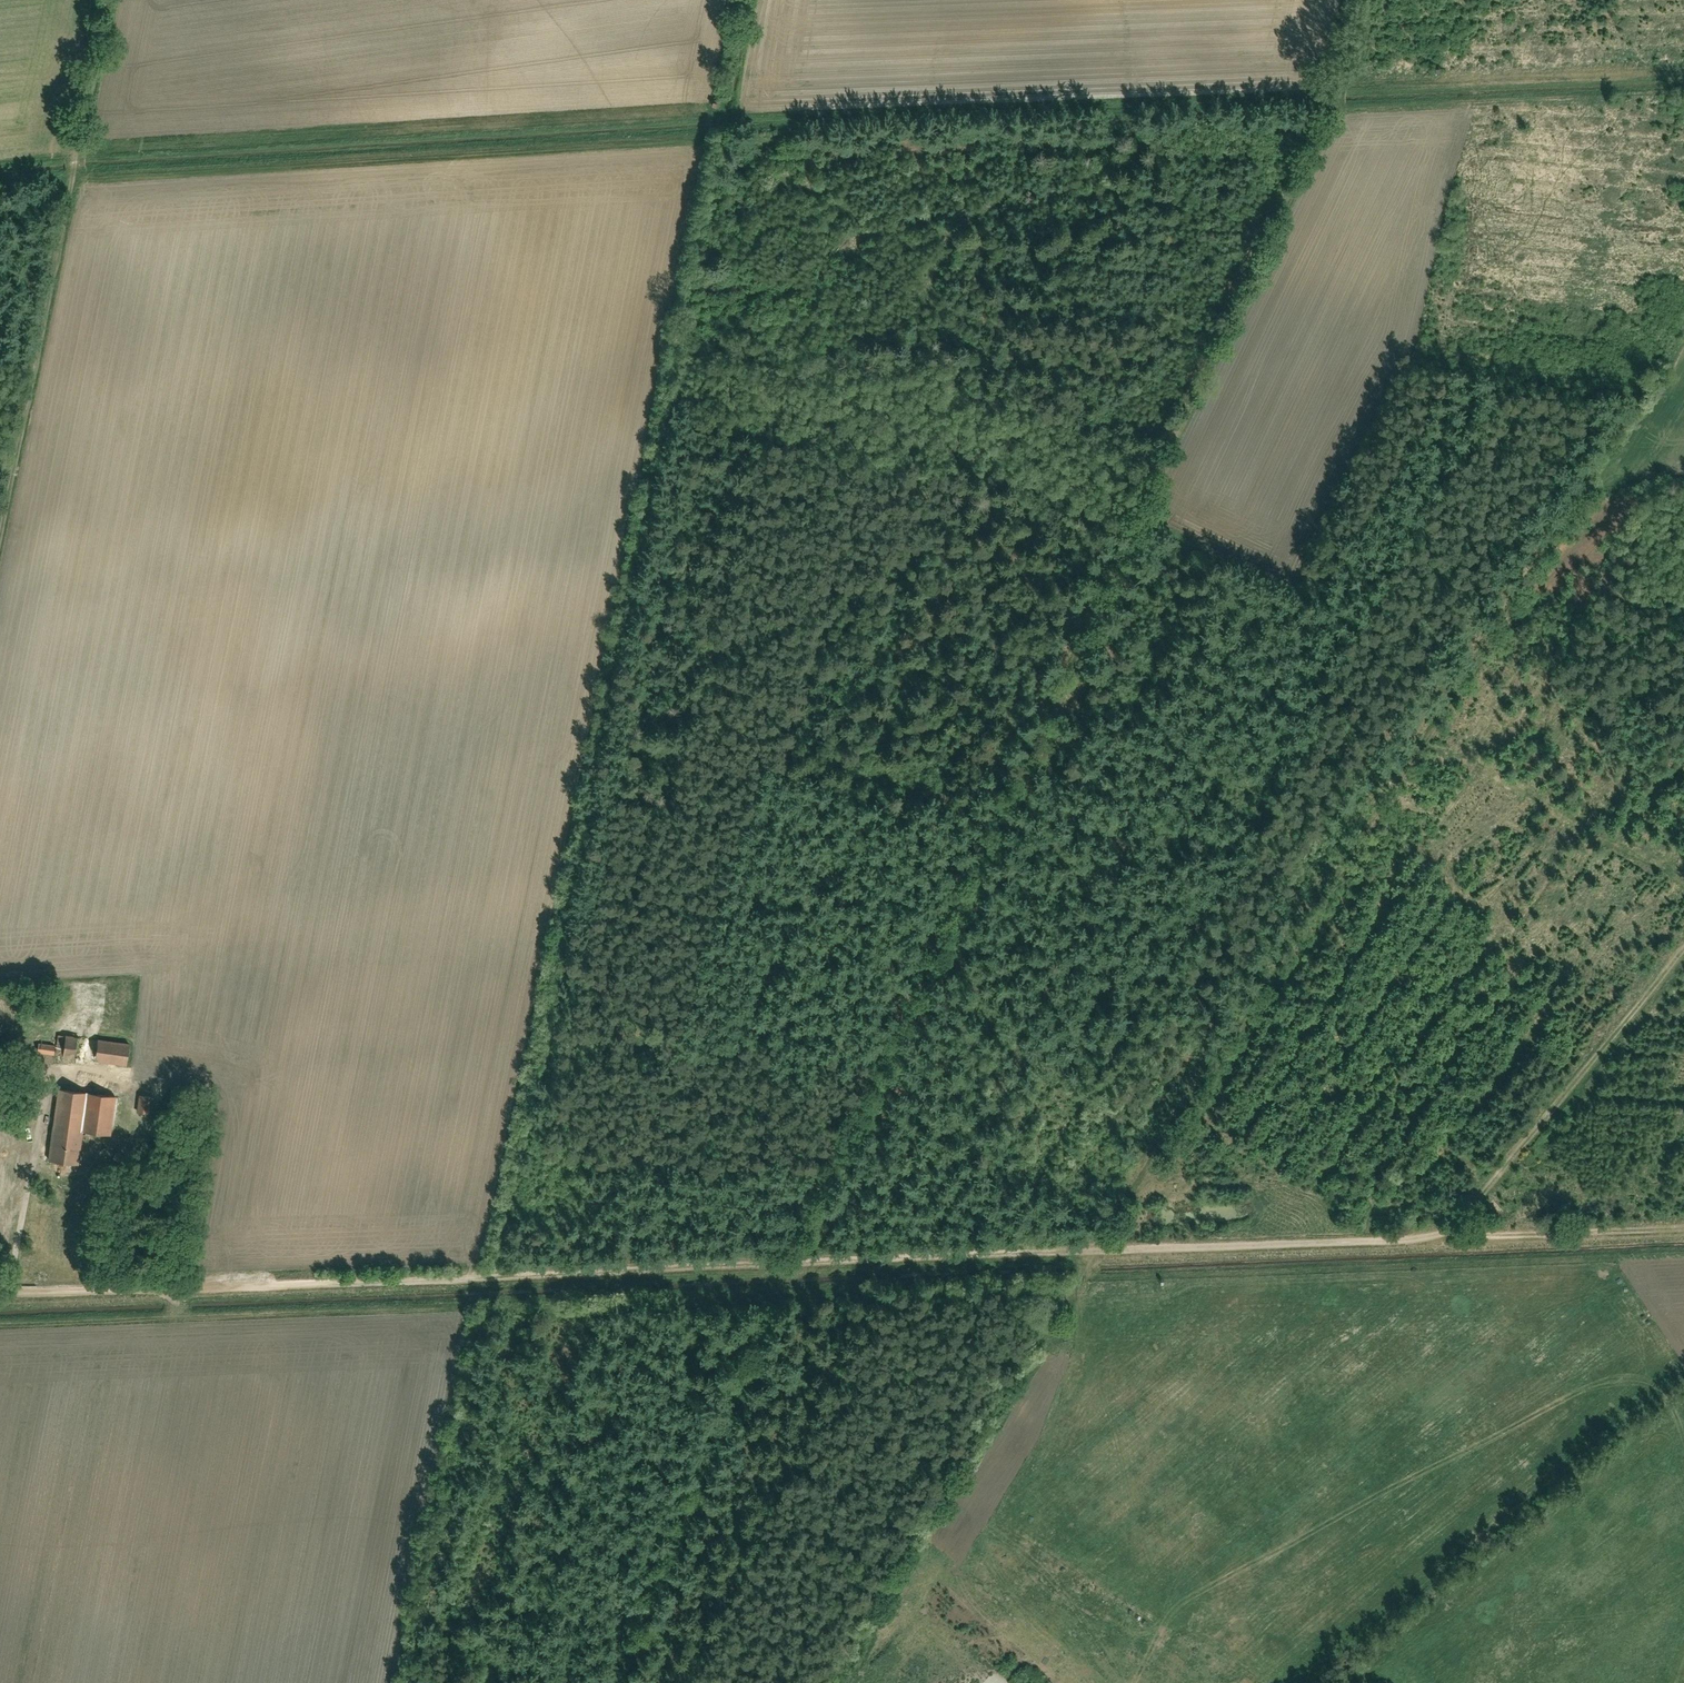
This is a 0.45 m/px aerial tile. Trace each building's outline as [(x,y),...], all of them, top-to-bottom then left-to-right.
[(129,1042),(96,1037),(92,1059),(125,1064),(129,1042)] [(98,1092),(57,1086),(47,1158),(78,1162),(82,1129),(121,1135),(129,1078),(101,1074),(98,1092)] [(149,1112),(151,1095),(139,1094),(137,1111),(149,1112)]
